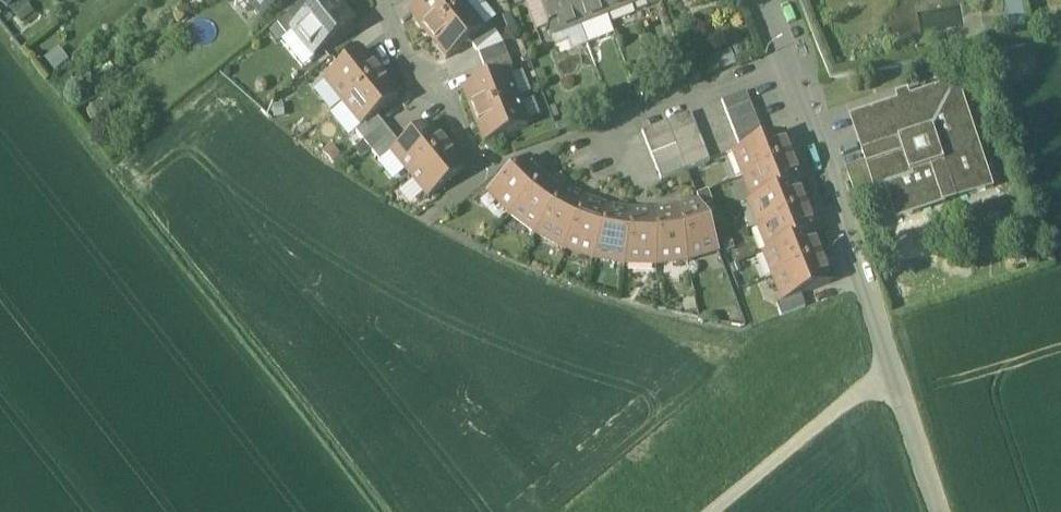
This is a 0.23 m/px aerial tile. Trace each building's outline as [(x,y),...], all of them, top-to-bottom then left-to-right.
[(9,8),(25,20),(34,9),(22,0),(15,0),(9,8)] [(263,17),(284,0),(249,0),(263,17)] [(292,29),(293,31),(313,55),(353,22),(336,0),(328,0),(313,13),(292,29)] [(410,12),(428,35),(464,7),(460,1),(462,0),(424,0),(410,12)] [(550,29),(538,0),(526,5),(537,32),(547,28),(547,30),(550,29)] [(538,0),(550,29),(553,36),(580,26),(570,0),(538,0)] [(600,0),(570,0),(580,26),(588,46),(614,35),(607,15),(600,0)] [(607,15),(633,5),(631,0),(600,0),(607,15)] [(304,2),(277,25),(287,37),(293,31),(292,29),(313,13),(304,2)] [(1011,28),(1031,26),(1029,3),(1009,5),(1011,28)] [(464,7),(428,35),(447,58),(469,41),(483,30),(479,25),(480,23),(470,10),(468,12),(464,7)] [(483,30),(469,41),(477,51),(497,35),(489,25),(483,30)] [(580,26),(553,36),(556,45),(573,39),(578,50),(588,46),(580,26)] [(504,45),(479,54),(484,66),(508,57),(504,45)] [(361,51),(325,80),(329,85),(327,86),(338,99),(339,98),(343,103),(379,74),(361,51)] [(729,51),(716,56),(721,68),(733,63),(729,51)] [(508,57),(484,66),(489,78),(506,72),(513,69),(508,57)] [(489,78),(463,88),(474,116),(517,100),(514,93),(516,93),(510,77),(508,78),(506,72),(489,78)] [(379,74),(343,103),(347,108),(346,109),(356,123),(358,121),(362,126),(376,115),(398,98),(379,74)] [(910,102),(902,104),(900,100),(851,117),(867,165),(848,171),(857,197),(886,188),(896,221),(921,213),(919,208),(943,200),(944,205),(947,204),(945,199),(969,191),(970,196),(994,188),(974,128),(970,130),(960,101),(965,99),(958,81),(909,97),(910,102)] [(746,92),(721,102),(726,114),(750,104),(746,92)] [(517,100),(474,116),(485,144),(528,127),(525,121),(527,120),(521,105),(519,106),(517,100)] [(750,104),(726,114),(731,126),(755,116),(750,104)] [(691,114),(666,123),(671,135),(695,126),(691,114)] [(362,126),(356,131),(364,141),(364,142),(384,125),(376,115),(362,126)] [(755,116),(731,126),(736,138),(760,129),(755,116)] [(666,123),(642,133),(647,145),(671,135),(666,123)] [(400,146),(392,153),(396,158),(394,159),(404,172),(406,171),(410,176),(446,147),(427,124),(400,146)] [(384,125),(364,142),(372,152),(392,135),(384,125)] [(695,126),(671,135),(676,147),(700,138),(695,126)] [(760,129),(736,138),(740,150),(765,141),(760,129)] [(740,150),(736,152),(746,177),(788,160),(784,151),(787,150),(781,134),(765,141),(740,150)] [(392,135),(372,152),(380,162),(392,153),(400,146),(392,135)] [(671,135),(647,145),(651,157),(676,147),(671,135)] [(700,138),(676,147),(681,159),(705,150),(700,138)] [(446,147),(410,176),(414,181),(413,182),(423,195),(425,194),(429,199),(464,171),(446,147)] [(676,147),(651,157),(656,169),(681,159),(676,147)] [(705,150),(681,159),(685,171),(710,162),(705,150)] [(681,159),(656,169),(661,181),(685,171),(681,159)] [(788,160),(746,177),(755,201),(796,185),(796,186),(800,184),(794,169),(791,170),(788,160)] [(532,172),(524,164),(488,193),(510,217),(513,214),(542,181),(533,171),(532,172)] [(542,181),(513,214),(537,232),(560,197),(563,192),(553,184),(552,185),(544,179),(542,181)] [(755,201),(751,203),(761,227),(803,211),(799,201),(802,200),(796,186),(796,185),(755,201)] [(537,232),(535,236),(563,251),(565,247),(582,207),(571,201),(570,202),(560,197),(537,232)] [(593,208),(583,204),(582,207),(565,247),(594,257),(605,216),(606,211),(594,206),(593,208)] [(699,205),(686,209),(686,211),(676,214),(676,216),(686,259),(716,250),(699,205)] [(803,211),(761,227),(770,251),(811,235),(811,236),(815,235),(809,219),(806,220),(803,211)] [(640,217),(629,216),(629,219),(624,262),(655,263),(653,221),(652,215),(640,215),(640,217)] [(615,218),(605,216),(594,257),(593,261),(624,267),(624,262),(629,219),(615,217),(615,218)] [(663,220),(653,221),(655,263),(655,267),(686,264),(686,259),(676,216),(663,218),(663,220)] [(770,251),(766,253),(776,277),(818,261),(814,251),(817,250),(811,236),(811,235),(770,251)] [(818,261),(776,277),(786,302),(801,297),(831,285),(824,269),(821,270),(818,261)] [(786,302),(776,306),(781,318),(806,309),(801,297),(786,302)]
